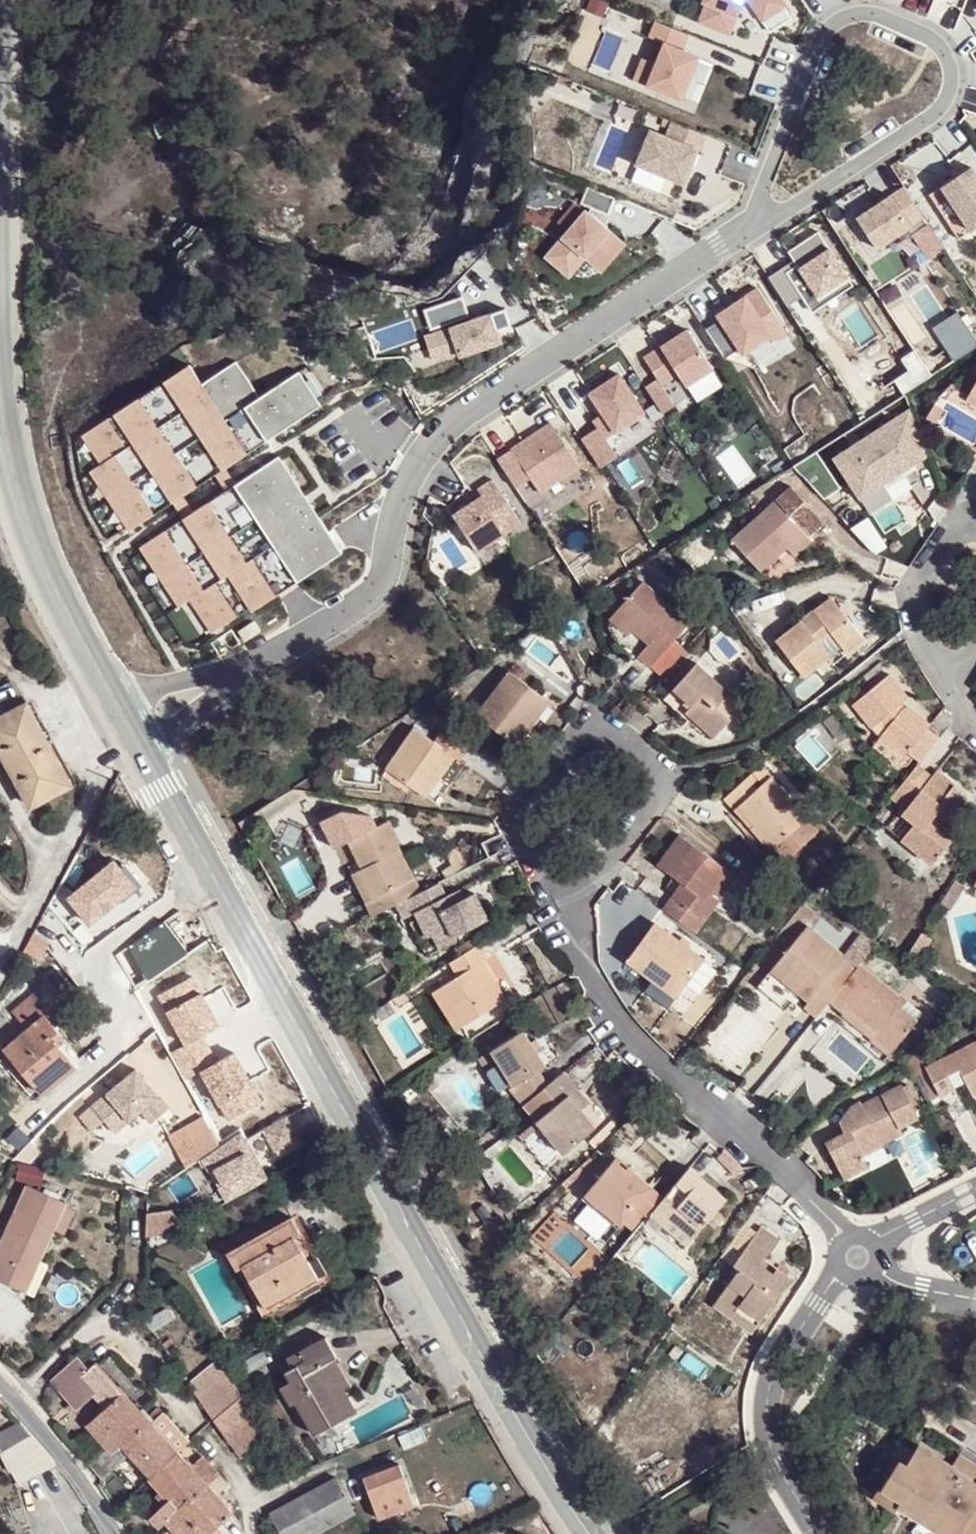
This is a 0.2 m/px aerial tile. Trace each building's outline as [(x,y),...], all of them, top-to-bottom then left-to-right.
[(707,2),(710,4),(704,19),(730,30),(741,4),(749,3),(765,30),(791,14),(782,0),(708,0),(707,2)] [(653,59),(640,54),(629,83),(683,103),(699,59),(680,52),(685,37),(655,26),(651,36),(660,40),(653,59)] [(648,131),(635,165),(684,184),(703,136),(671,123),(665,138),(648,131)] [(939,190),(968,230),(975,225),(975,175),(971,168),(939,190)] [(902,185),(851,218),(875,256),(911,233),(923,251),(938,242),(902,185)] [(584,212),(544,258),(572,281),(585,266),(600,279),(629,245),(606,225),(615,199),(587,189),(581,204),(591,208),(589,214),(584,212)] [(790,263),(769,276),(788,307),(802,299),(811,314),(854,287),(820,231),(783,253),(790,263)] [(722,324),(709,333),(727,359),(739,351),(744,358),(769,340),(773,346),(787,336),(755,289),(716,315),(722,324)] [(423,335),(431,361),(458,352),(460,359),(503,345),(499,331),(509,328),(503,309),(469,320),(462,296),(421,309),(429,333),(423,335)] [(932,327),(955,359),(975,344),(975,338),(956,310),(932,327)] [(684,326),(642,356),(658,379),(645,388),(663,414),(676,405),(661,385),(674,375),(687,394),(717,373),(684,326)] [(178,520),(137,546),(176,609),(186,602),(206,634),(335,554),(276,460),(236,485),(226,469),(323,408),(301,373),(259,399),(237,365),(203,386),(189,364),(79,433),(100,467),(92,473),(129,532),(170,506),(178,520)] [(595,429),(580,438),(599,470),(618,458),(606,440),(644,416),(618,375),(586,395),(599,416),(590,422),(595,429)] [(866,493),(891,478),(885,472),(904,459),(909,465),(922,455),(896,415),(839,453),(866,493)] [(549,421),(494,456),(516,490),(532,480),(542,495),(581,470),(549,421)] [(798,461),(806,470),(819,462),(813,451),(798,461)] [(891,478),(909,465),(904,459),(885,472),(891,478)] [(482,497),(454,516),(477,552),(522,524),(493,478),(476,488),(482,497)] [(779,493),(734,534),(761,566),(786,543),(792,549),(811,532),(807,526),(822,514),(803,490),(787,504),(779,493)] [(642,576),(614,608),(630,623),(646,637),(636,648),(650,662),(671,638),(689,617),(642,576)] [(817,606),(819,608),(822,612),(808,622),(806,618),(804,616),(779,635),(805,670),(831,651),(820,636),(833,627),(849,648),(867,635),(835,592),(817,606)] [(630,623),(614,608),(609,614),(625,629),(630,623)] [(822,612),(819,608),(806,618),(808,622),(822,612)] [(671,638),(650,662),(661,672),(683,648),(671,638)] [(628,693),(653,681),(642,658),(617,671),(628,693)] [(698,658),(674,684),(692,701),(686,708),(717,734),(749,700),(698,658)] [(529,717),(548,692),(513,665),(480,708),(520,739),(534,722),(529,717)] [(909,748),(921,758),(940,736),(928,725),(932,721),(912,704),(906,703),(901,707),(896,701),(902,697),(909,691),(890,667),(853,697),(872,721),(882,713),(889,723),(881,733),(905,753),(909,748)] [(0,687),(0,692),(11,712),(21,706),(9,682),(0,687)] [(692,701),(674,684),(665,695),(683,712),(686,708),(692,701)] [(553,697),(548,692),(529,717),(534,722),(553,697)] [(901,707),(906,703),(902,697),(896,701),(901,707)] [(11,712),(0,717),(0,744),(32,805),(72,786),(28,703),(21,706),(11,712)] [(882,713),(872,721),(881,733),(889,723),(882,713)] [(439,770),(445,775),(460,753),(465,757),(475,743),(450,726),(442,739),(420,724),(391,765),(426,789),(439,770)] [(905,753),(881,733),(873,742),(898,762),(905,753)] [(918,761),(892,792),(905,804),(902,810),(915,821),(903,835),(934,860),(956,833),(943,821),(936,816),(941,811),(948,815),(966,792),(937,767),(932,773),(918,761)] [(736,804),(742,798),(747,793),(763,809),(758,813),(782,835),(810,807),(771,768),(763,776),(752,766),(725,792),(736,804)] [(431,793),(445,775),(439,770),(426,789),(431,793)] [(747,793),(742,798),(758,813),(763,809),(747,793)] [(936,816),(943,821),(948,815),(941,811),(936,816)] [(400,838),(390,817),(348,836),(363,864),(359,866),(373,894),(413,874),(399,845),(396,847),(393,840),(400,838)] [(663,903),(696,927),(718,899),(709,892),(730,865),(682,830),(660,859),(683,876),(688,881),(679,893),(673,889),(663,903)] [(114,860),(65,899),(89,929),(138,890),(114,860)] [(709,892),(718,899),(738,871),(730,865),(709,892)] [(359,866),(348,872),(362,900),(373,894),(359,866)] [(759,879),(745,869),(738,877),(753,888),(759,879)] [(373,894),(362,900),(368,913),(420,887),(413,874),(373,894)] [(683,876),(673,889),(679,893),(688,881),(683,876)] [(420,887),(396,900),(404,913),(417,906),(421,911),(432,930),(450,921),(455,929),(489,912),(474,887),(462,892),(456,896),(453,888),(445,891),(438,878),(420,887)] [(457,885),(453,888),(456,896),(462,892),(457,885)] [(432,930),(421,911),(412,916),(428,949),(457,934),(455,929),(450,921),(432,930)] [(677,994),(705,957),(654,919),(626,956),(677,994)] [(816,1012),(828,997),(856,964),(806,921),(770,965),(807,997),(804,1001),(816,1012)] [(49,939),(34,932),(24,949),(40,957),(49,939)] [(477,940),(447,959),(456,973),(432,988),(455,1025),(503,994),(480,958),(486,954),(477,940)] [(905,1001),(859,961),(828,997),(842,1009),(846,1005),(877,1030),(872,1034),(891,1050),(917,1019),(900,1006),(905,1001)] [(191,979),(157,998),(185,1046),(170,1054),(187,1084),(219,1065),(203,1037),(220,1028),(191,979)] [(29,1031),(47,1016),(52,1012),(35,992),(13,1011),(29,1031)] [(921,1014),(905,1001),(900,1006),(917,1019),(921,1014)] [(53,1037),(59,1031),(47,1016),(29,1031),(7,1050),(42,1093),(77,1065),(53,1037)] [(521,1101),(538,1087),(547,1079),(538,1064),(546,1059),(538,1045),(531,1035),(525,1025),(493,1044),(515,1079),(510,1082),(521,1101)] [(87,1066),(59,1031),(53,1037),(77,1065),(81,1070),(87,1066)] [(531,1035),(538,1045),(544,1042),(537,1032),(531,1035)] [(975,1093),(975,1041),(927,1066),(941,1095),(957,1087),(950,1074),(960,1069),(973,1095),(975,1093)] [(280,1069),(263,1043),(235,1061),(253,1087),(280,1069)] [(191,1091),(205,1116),(221,1142),(296,1090),(283,1067),(280,1069),(253,1087),(235,1061),(221,1071),(191,1091)] [(219,1065),(187,1084),(191,1091),(221,1071),(219,1065)] [(134,1068),(77,1117),(91,1133),(105,1121),(117,1136),(143,1114),(151,1123),(169,1108),(134,1068)] [(575,1085),(562,1068),(547,1079),(538,1087),(521,1101),(562,1151),(594,1125),(579,1105),(568,1090),(575,1085)] [(839,1134),(819,1143),(836,1179),(860,1167),(856,1157),(875,1147),(867,1131),(889,1122),(892,1128),(916,1116),(909,1103),(912,1101),(901,1080),(859,1102),(857,1098),(849,1102),(833,1124),(839,1134)] [(586,1099),(575,1085),(568,1090),(579,1105),(586,1099)] [(262,1115),(238,1132),(244,1141),(269,1124),(262,1115)] [(171,1136),(187,1166),(221,1142),(205,1116),(171,1136)] [(260,1131),(276,1158),(303,1143),(288,1116),(260,1131)] [(545,1164),(562,1151),(535,1118),(519,1132),(545,1164)] [(897,1137),(892,1128),(889,1122),(867,1131),(875,1147),(897,1137)] [(236,1136),(200,1160),(225,1204),(268,1179),(236,1136)] [(643,1216),(660,1197),(624,1166),(621,1169),(609,1158),(580,1192),(617,1223),(632,1205),(643,1216)] [(723,1196),(687,1164),(670,1186),(680,1195),(664,1213),(690,1235),(723,1196)] [(19,1289),(30,1266),(26,1264),(31,1255),(41,1259),(56,1227),(65,1208),(67,1203),(26,1185),(3,1236),(6,1237),(2,1246),(0,1250),(0,1280),(19,1289)] [(612,1228),(617,1223),(580,1192),(576,1197),(612,1228)] [(65,1208),(56,1227),(64,1230),(73,1210),(65,1208)] [(679,1246),(690,1235),(664,1213),(653,1225),(679,1246)] [(151,1237),(164,1232),(158,1215),(145,1219),(151,1237)] [(264,1308),(322,1276),(289,1219),(225,1254),(233,1269),(239,1266),(264,1308)] [(786,1277),(772,1267),(768,1274),(755,1264),(760,1259),(774,1237),(757,1225),(731,1262),(736,1267),(710,1302),(728,1315),(737,1303),(757,1318),(786,1278),(786,1277)] [(30,1266),(19,1289),(26,1292),(41,1259),(31,1255),(26,1264),(30,1266)] [(768,1274),(772,1267),(760,1259),(755,1264),(768,1274)] [(737,1303),(728,1315),(748,1330),(757,1318),(737,1303)] [(147,1319),(155,1330),(173,1319),(166,1307),(147,1319)] [(151,1332),(155,1330),(147,1319),(144,1321),(151,1332)] [(316,1435),(367,1407),(353,1382),(343,1387),(329,1361),(338,1355),(327,1336),(289,1357),(291,1361),(283,1365),(292,1381),(282,1386),(291,1403),(297,1400),(316,1435)] [(221,1355),(189,1380),(205,1403),(235,1378),(221,1355)] [(79,1375),(87,1368),(76,1356),(52,1379),(78,1408),(95,1393),(79,1375)] [(151,1477),(178,1452),(139,1409),(95,1361),(87,1368),(79,1375),(95,1393),(106,1406),(97,1415),(99,1417),(89,1427),(105,1444),(112,1452),(122,1443),(130,1452),(151,1477)] [(215,1417),(243,1392),(235,1378),(205,1403),(215,1417)] [(264,1428),(243,1392),(215,1417),(235,1448),(264,1428)] [(22,1423),(0,1435),(0,1452),(1,1453),(3,1451),(16,1473),(49,1454),(22,1423)] [(103,1477),(130,1452),(122,1443),(112,1452),(105,1444),(89,1461),(103,1477)] [(917,1443),(914,1450),(905,1464),(899,1459),(875,1497),(889,1506),(896,1511),(901,1504),(913,1512),(947,1533),(959,1533),(960,1531),(964,1533),(975,1533),(975,1467),(957,1455),(951,1465),(917,1443)] [(905,1464),(914,1450),(907,1446),(899,1459),(905,1464)] [(205,1483),(178,1452),(151,1477),(172,1499),(150,1518),(158,1528),(167,1519),(205,1483)] [(399,1464),(364,1477),(378,1518),(415,1505),(399,1464)] [(335,1477),(270,1512),(282,1533),(313,1533),(355,1512),(335,1477)] [(205,1483),(167,1519),(181,1533),(207,1533),(231,1512),(205,1483)] [(896,1511),(898,1512),(909,1519),(913,1512),(901,1504),(896,1511)] [(258,1518),(261,1524),(268,1520),(264,1515),(258,1518)]
